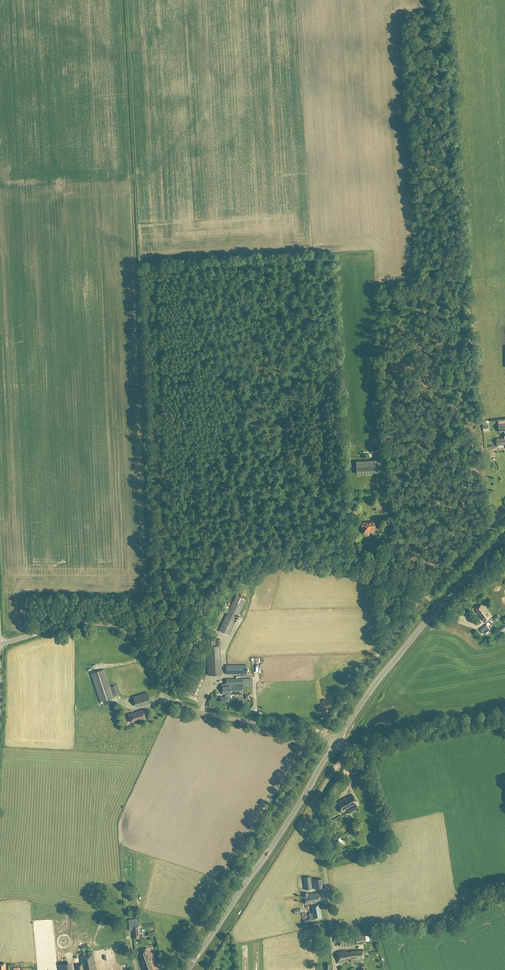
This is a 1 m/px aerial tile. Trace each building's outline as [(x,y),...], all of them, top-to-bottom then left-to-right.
[(381,460),(356,461),(357,474),(381,472),(381,460)] [(375,522),(371,523),(362,524),(363,533),(369,532),(369,533),(373,532),(372,529),(376,528),(375,522)] [(229,636),(243,606),(246,600),(236,595),(233,601),(229,599),(216,627),(220,628),(218,631),(229,636)] [(491,616),(482,604),(475,610),(484,621),(491,616)] [(484,634),(490,629),(486,624),(480,629),(484,634)] [(220,645),(220,636),(215,637),(215,638),(208,639),(208,646),(206,646),(207,651),(201,651),(201,656),(207,656),(208,675),(222,675),(220,645)] [(226,665),(226,674),(247,674),(247,665),(226,665)] [(100,702),(114,698),(104,669),(91,674),(100,702)] [(229,691),(229,688),(231,688),(230,684),(236,684),(236,678),(226,679),(226,683),(225,683),(225,684),(222,684),(222,694),(226,694),(226,696),(219,696),(219,702),(229,702),(229,694),(229,691)] [(236,685),(236,684),(230,684),(231,688),(229,688),(229,691),(229,694),(243,694),(242,685),(236,685)] [(136,705),(150,702),(148,692),(134,696),(136,705)] [(143,710),(129,715),(131,722),(146,718),(143,710)] [(364,780),(368,781),(371,775),(366,773),(365,772),(353,777),(355,783),(364,780)] [(336,803),(342,813),(358,804),(352,794),(336,803)] [(311,877),(307,877),(304,877),(305,890),(312,889),(311,877)] [(323,888),(322,879),(312,880),(313,889),(323,888)] [(309,913),(310,920),(314,919),(314,920),(322,919),(319,902),(321,902),(319,892),(310,894),(308,894),(308,893),(303,893),(305,905),(311,904),(313,913),(309,913)] [(129,931),(130,931),(133,930),(134,940),(140,939),(139,926),(138,926),(138,919),(129,920),(129,931)] [(378,934),(365,936),(365,935),(355,937),(356,943),(379,939),(378,934)] [(148,961),(148,959),(151,958),(148,948),(136,952),(139,960),(144,959),(145,963),(148,962),(147,961),(148,961)] [(365,957),(364,949),(336,952),(337,962),(340,962),(340,963),(348,962),(347,960),(350,959),(351,962),(364,961),(364,958),(365,957)] [(95,962),(95,959),(94,959),(93,954),(81,957),(82,963),(83,963),(83,964),(76,965),(77,969),(96,969),(95,962)] [(151,958),(148,959),(148,961),(147,961),(148,962),(145,963),(144,959),(139,960),(143,969),(156,969),(151,958)]
